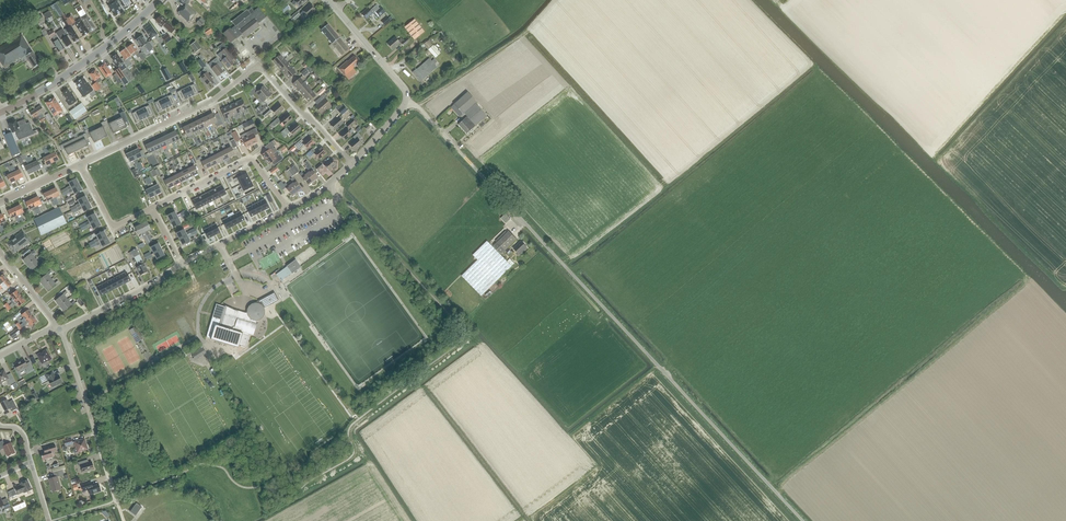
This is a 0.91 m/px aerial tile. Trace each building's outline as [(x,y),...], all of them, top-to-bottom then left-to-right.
[(120,6),(116,0),(105,0),(108,4),(107,5),(114,16),(123,11),(120,6)] [(123,11),(125,9),(133,4),(131,0),(119,0),(122,5),(120,6),(123,11)] [(189,0),(177,0),(183,6),(178,13),(188,22),(197,13),(187,4),(190,2),(189,1),(189,0)] [(290,7),(286,3),(280,9),(284,13),(290,7)] [(308,17),(315,10),(310,4),(303,11),(300,13),(302,15),(305,13),(308,17)] [(90,32),(95,28),(86,14),(80,5),(75,9),(90,32)] [(367,8),(361,14),(362,14),(362,15),(363,17),(364,17),(366,19),(372,14),(372,13),(375,11),(380,16),(385,12),(381,7),(379,8),(376,5),(373,8),(370,11),(367,8)] [(244,38),(260,26),(258,23),(265,17),(258,8),(253,12),(251,8),(248,11),(247,9),(232,21),(235,26),(231,30),(229,28),(223,33),(230,43),(239,36),(239,35),(241,33),(244,38)] [(46,13),(43,14),(46,20),(50,18),(53,16),(50,11),(46,13)] [(38,24),(44,20),(41,15),(35,18),(38,24)] [(74,42),(79,39),(64,15),(61,17),(64,22),(63,22),(66,27),(67,26),(68,28),(66,29),(64,30),(68,36),(69,35),(74,42)] [(75,22),(72,18),(70,15),(66,17),(72,26),(75,24),(83,36),(89,32),(80,19),(75,22)] [(157,18),(155,20),(159,24),(158,24),(161,27),(163,26),(171,33),(175,29),(167,21),(164,18),(163,19),(160,16),(157,18)] [(382,22),(385,25),(390,20),(387,17),(382,22)] [(201,18),(196,23),(200,26),(205,21),(201,18)] [(414,19),(404,27),(406,29),(413,38),(416,38),(424,32),(418,24),(414,19)] [(321,30),(331,43),(329,45),(339,57),(348,50),(327,24),(321,30)] [(148,29),(145,31),(146,31),(151,38),(154,36),(157,40),(159,38),(157,34),(151,27),(148,29)] [(59,31),(56,33),(60,40),(61,39),(66,47),(67,47),(68,47),(69,46),(69,45),(72,43),(65,34),(62,29),(59,31)] [(58,52),(64,48),(53,30),(47,33),(50,38),(52,37),(55,40),(52,42),(58,52)] [(182,33),(178,37),(182,41),(186,37),(182,33)] [(27,44),(21,34),(0,47),(0,61),(5,69),(26,56),(33,68),(40,64),(37,59),(39,58),(37,55),(35,56),(27,44)] [(172,40),(167,34),(162,38),(166,44),(172,40)] [(137,39),(136,40),(141,47),(143,46),(144,45),(147,50),(148,51),(150,50),(153,48),(149,42),(147,43),(142,35),(139,37),(139,36),(136,38),(137,39)] [(387,44),(392,50),(400,43),(402,41),(400,39),(398,41),(395,37),(387,44)] [(409,41),(407,38),(401,43),(403,46),(409,41)] [(195,41),(190,45),(195,53),(201,48),(195,41)] [(142,60),(146,58),(142,52),(139,54),(137,50),(132,44),(130,45),(130,44),(126,47),(127,47),(126,48),(133,57),(136,55),(138,58),(139,57),(142,60)] [(223,44),(220,47),(222,50),(221,51),(220,52),(222,55),(223,55),(220,58),(222,61),(228,68),(233,64),(231,61),(234,59),(234,58),(228,50),(223,44)] [(428,50),(435,58),(440,53),(433,45),(428,50)] [(258,55),(261,52),(256,46),(253,49),(258,55)] [(121,59),(127,67),(132,64),(129,61),(132,59),(130,56),(125,49),(124,48),(121,51),(121,52),(120,52),(124,57),(121,59)] [(117,54),(111,58),(114,63),(118,69),(114,71),(120,80),(123,83),(124,85),(129,82),(125,76),(121,72),(127,68),(124,64),(123,62),(117,54)] [(277,65),(284,59),(280,55),(273,61),(277,65)] [(353,67),(359,62),(354,56),(348,61),(347,60),(339,68),(346,76),(346,75),(349,79),(357,71),(353,67)] [(223,66),(216,58),(208,64),(211,69),(217,76),(223,72),(220,69),(223,66)] [(420,81),(437,67),(434,64),(437,62),(434,59),(431,61),(429,58),(416,70),(416,69),(412,72),(420,81)] [(200,59),(197,62),(202,69),(206,66),(200,59)] [(280,70),(288,64),(284,59),(277,65),(280,70)] [(188,71),(183,62),(178,65),(183,74),(188,71)] [(104,63),(99,67),(107,79),(110,78),(108,76),(112,73),(109,70),(110,69),(108,66),(107,67),(104,63)] [(284,74),(292,68),(288,64),(280,70),(284,74)] [(171,78),(166,68),(161,71),(167,81),(171,78)] [(288,79),(296,73),(292,68),(284,74),(288,79)] [(203,70),(198,74),(201,77),(207,85),(212,80),(206,72),(204,69),(203,70)] [(90,74),(89,74),(94,81),(96,83),(93,84),(93,85),(92,86),(96,92),(101,88),(98,83),(101,80),(99,77),(100,77),(101,76),(99,73),(98,74),(95,70),(92,72),(91,72),(90,73),(90,74)] [(121,82),(116,74),(112,76),(118,84),(121,82)] [(83,97),(88,94),(91,98),(96,94),(89,84),(88,85),(83,78),(75,84),(79,89),(78,90),(83,97)] [(297,88),(304,82),(300,78),(293,84),(297,88)] [(301,93),(308,87),(304,82),(297,88),(301,93)] [(194,84),(185,88),(190,97),(199,93),(198,93),(194,84)] [(254,87),(247,93),(251,97),(253,95),(256,99),(257,99),(259,97),(259,98),(267,90),(263,86),(257,91),(254,87)] [(304,97),(312,91),(308,87),(301,93),(304,97)] [(326,90),(323,87),(317,93),(319,96),(326,90)] [(181,102),(190,98),(190,97),(185,88),(176,92),(177,93),(177,92),(181,101),(181,102)] [(65,99),(66,98),(68,101),(66,102),(69,106),(77,101),(72,93),(71,94),(67,89),(62,92),(64,96),(63,96),(65,99)] [(259,97),(257,99),(259,102),(260,104),(261,104),(263,107),(258,112),(260,115),(268,107),(266,104),(263,102),(271,95),(267,90),(259,98),(259,97)] [(308,102),(316,96),(312,91),(304,97),(308,102)] [(467,92),(453,104),(463,114),(464,113),(466,116),(458,124),(467,134),(480,122),(486,116),(475,103),(477,102),(467,92)] [(167,108),(176,104),(172,95),(172,94),(163,99),(167,108)] [(328,110),(331,107),(325,99),(326,98),(323,95),(315,102),(317,105),(315,107),(320,113),(326,108),(328,110)] [(56,116),(55,115),(62,111),(54,97),(45,103),(56,119),(58,118),(56,116)] [(167,108),(163,99),(154,103),(158,112),(167,108)] [(246,113),(248,112),(246,109),(247,109),(242,99),(237,102),(241,111),(244,110),(246,113)] [(239,113),(241,111),(237,102),(231,104),(238,118),(241,117),(239,113)] [(81,103),(69,112),(75,120),(87,111),(81,103)] [(343,105),(343,106),(340,103),(335,108),(341,115),(347,110),(343,105)] [(236,119),(238,118),(231,104),(226,107),(231,116),(234,115),(236,119)] [(276,115),(283,109),(279,104),(271,110),(276,115)] [(460,116),(463,114),(453,104),(451,106),(460,116)] [(149,105),(140,109),(145,119),(154,115),(153,114),(149,106),(149,105)] [(40,106),(35,109),(41,118),(43,116),(44,116),(42,114),(44,112),(40,106)] [(228,118),(231,116),(226,107),(221,110),(226,120),(227,123),(230,122),(228,118)] [(35,109),(30,113),(34,119),(35,121),(38,120),(40,123),(45,120),(43,116),(41,118),(35,109)] [(144,119),(145,119),(140,109),(131,114),(132,114),(136,122),(136,123),(145,119),(144,119)] [(264,117),(271,112),(269,109),(262,114),(264,117)] [(124,122),(127,121),(123,112),(120,114),(122,117),(115,121),(120,131),(127,127),(124,122)] [(215,122),(217,127),(223,124),(218,113),(213,115),(213,113),(207,116),(210,124),(211,124),(215,122)] [(273,126),(280,121),(284,126),(292,119),(287,113),(279,120),(278,118),(271,124),(273,126)] [(207,116),(201,119),(204,127),(205,127),(209,125),(211,129),(211,130),(215,138),(217,136),(214,128),(211,124),(210,124),(207,116)] [(330,125),(335,130),(343,123),(340,120),(342,118),(341,116),(338,118),(330,125)] [(109,124),(107,120),(105,117),(103,118),(104,121),(104,122),(107,129),(110,127),(113,134),(120,131),(115,121),(109,124)] [(29,122),(27,123),(26,124),(24,119),(16,122),(15,121),(9,124),(12,132),(15,131),(19,140),(34,134),(36,133),(35,130),(33,131),(29,122)] [(205,132),(207,136),(210,135),(205,127),(204,127),(201,119),(195,122),(199,130),(200,129),(203,128),(205,132)] [(348,129),(355,123),(352,119),(346,125),(348,129)] [(104,130),(107,129),(104,122),(101,123),(102,127),(96,130),(101,140),(107,137),(104,130)] [(200,129),(199,130),(195,122),(189,125),(193,133),(194,132),(197,131),(199,135),(202,134),(200,129)] [(293,136),(301,129),(296,123),(288,130),(286,128),(281,132),(285,136),(290,132),(293,136)] [(196,137),(194,132),(193,133),(189,125),(183,128),(186,136),(191,133),(193,138),(196,137)] [(76,133),(75,134),(73,129),(71,130),(75,139),(69,141),(75,152),(81,149),(76,138),(78,137),(76,133)] [(101,140),(96,130),(89,133),(88,129),(85,131),(86,133),(88,138),(91,136),(94,143),(101,140)] [(339,135),(344,141),(351,134),(346,129),(339,135)] [(254,136),(251,130),(246,133),(252,145),(257,142),(254,136)] [(173,142),(177,140),(179,145),(182,143),(180,139),(179,139),(175,131),(169,134),(173,142)] [(240,140),(236,131),(231,133),(236,142),(240,140)] [(11,133),(4,136),(6,141),(12,156),(20,153),(13,138),(11,133)] [(85,139),(88,138),(86,133),(78,137),(76,138),(81,149),(88,146),(85,139)] [(246,148),(252,145),(246,133),(240,136),(242,139),(246,148)] [(354,151),(362,144),(358,140),(362,137),(358,133),(353,137),(355,139),(349,145),(354,151)] [(175,146),(173,142),(169,134),(163,137),(167,145),(168,144),(171,143),(173,147),(175,146)] [(166,146),(168,150),(170,149),(168,144),(167,145),(163,137),(157,140),(161,148),(162,148),(166,146)] [(307,149),(314,142),(309,137),(303,142),(301,139),(295,145),(299,150),(304,146),(307,149)] [(164,152),(162,148),(161,148),(157,140),(151,143),(155,151),(156,150),(159,149),(161,153),(164,152)] [(68,155),(75,152),(69,141),(59,146),(62,150),(65,149),(68,155)] [(272,147),(275,145),(272,141),(265,147),(267,150),(261,155),(265,160),(273,154),(277,151),(275,148),(274,149),(272,147)] [(155,151),(151,143),(145,146),(149,154),(154,151),(156,156),(158,155),(156,150),(155,151)] [(235,155),(231,147),(226,149),(224,145),(222,146),(224,150),(225,150),(229,158),(235,155)] [(319,159),(326,153),(321,147),(315,152),(313,149),(307,154),(309,157),(314,153),(319,159)] [(51,154),(50,151),(48,148),(46,149),(49,155),(52,163),(58,160),(55,153),(51,154)] [(225,150),(224,150),(220,152),(218,148),(216,149),(218,153),(219,153),(223,161),(229,158),(225,150)] [(52,163),(49,155),(46,149),(43,150),(46,157),(43,158),(46,166),(52,163)] [(142,150),(139,151),(138,149),(132,152),(136,159),(141,156),(142,157),(145,156),(142,150)] [(204,155),(206,159),(207,159),(211,167),(217,164),(213,156),(212,156),(209,158),(204,150),(202,151),(204,155)] [(219,153),(218,153),(214,155),(212,151),(210,152),(212,156),(213,156),(217,164),(223,161),(219,153)] [(269,165),(273,162),(274,164),(274,165),(283,159),(277,151),(273,154),(265,160),(269,165)] [(135,159),(136,159),(132,152),(126,155),(130,162),(133,160),(140,175),(142,173),(140,169),(138,163),(137,163),(135,159)] [(28,157),(26,154),(21,156),(23,160),(25,159),(28,165),(25,167),(29,174),(35,171),(31,164),(30,161),(28,157)] [(207,159),(206,159),(203,161),(200,157),(198,158),(200,163),(201,162),(205,170),(211,167),(207,159)] [(329,171),(336,164),(331,159),(324,165),(329,171)] [(31,164),(35,171),(41,168),(37,161),(31,164)] [(117,161),(109,165),(112,171),(120,168),(117,162),(118,162),(117,161)] [(313,182),(318,178),(311,169),(313,168),(307,161),(304,163),(306,165),(305,166),(307,168),(306,168),(309,171),(306,173),(313,182)] [(16,171),(13,165),(12,163),(9,164),(10,166),(17,180),(23,177),(19,170),(16,171)] [(179,164),(177,165),(181,172),(182,172),(186,180),(192,177),(188,169),(187,169),(183,171),(181,167),(179,164)] [(192,177),(198,174),(194,166),(189,168),(187,164),(185,165),(187,169),(188,169),(192,177)] [(105,175),(112,171),(109,165),(101,169),(101,170),(102,169),(105,175)] [(295,174),(299,172),(294,165),(291,168),(295,174)] [(11,183),(17,180),(10,166),(7,167),(11,174),(7,176),(11,183)] [(112,171),(115,177),(123,173),(122,173),(120,168),(112,171)] [(291,177),(295,174),(290,168),(287,171),(291,177)] [(182,172),(181,172),(177,174),(175,170),(173,171),(175,175),(176,175),(180,183),(186,180),(182,172)] [(107,181),(115,177),(112,171),(105,175),(107,181)] [(313,182),(306,173),(304,175),(301,172),(299,174),(308,185),(313,182)] [(176,175),(175,175),(171,177),(169,173),(167,174),(169,178),(170,178),(174,186),(180,183),(176,175)] [(247,173),(233,180),(235,183),(238,181),(240,185),(250,179),(247,173)] [(152,182),(149,176),(147,178),(152,188),(155,195),(161,192),(158,185),(154,187),(152,182)] [(170,178),(169,178),(165,180),(163,176),(161,177),(163,181),(164,181),(168,189),(174,186),(170,178)] [(155,195),(152,188),(147,178),(144,179),(147,185),(149,189),(146,191),(149,198),(155,195)] [(301,189),(297,183),(295,181),(293,178),(290,179),(293,182),(290,184),(297,193),(301,189)] [(61,190),(62,193),(72,188),(79,184),(76,179),(69,182),(70,185),(61,190)] [(242,188),(239,190),(240,193),(254,186),(250,179),(240,185),(242,188)] [(283,184),(282,183),(281,181),(277,184),(282,190),(285,188),(292,196),(297,193),(290,184),(288,186),(285,183),(283,184)] [(129,182),(129,183),(123,186),(127,193),(133,190),(129,182)] [(79,184),(72,188),(62,193),(63,196),(73,191),(75,194),(82,190),(79,184)] [(127,193),(123,186),(117,189),(117,188),(121,196),(127,193)] [(222,186),(215,189),(220,197),(226,194),(222,186)] [(59,204),(56,197),(59,195),(56,188),(50,191),(56,205),(59,204)] [(215,189),(210,192),(214,200),(220,197),(215,189)] [(127,193),(131,201),(136,198),(137,199),(133,190),(127,193)] [(54,206),(56,205),(50,191),(44,194),(47,201),(50,200),(51,202),(52,202),(54,206)] [(210,192),(204,195),(208,203),(214,200),(210,192)] [(125,205),(125,204),(131,201),(127,193),(121,196),(125,205)] [(204,195),(198,197),(202,206),(208,203),(204,195)] [(72,211),(88,202),(85,196),(78,200),(79,203),(70,208),(72,211)] [(32,199),(38,213),(41,212),(38,206),(41,204),(38,197),(32,199)] [(198,197),(192,201),(196,209),(202,206),(198,197)] [(36,215),(38,213),(32,199),(26,202),(29,210),(33,208),(36,215)] [(264,199),(258,202),(263,211),(269,208),(264,199)] [(84,212),(91,208),(88,202),(72,211),(73,213),(82,208),(84,212)] [(258,202),(252,205),(257,214),(263,211),(258,202)] [(23,221),(20,214),(23,213),(20,205),(14,208),(17,215),(21,222),(21,224),(26,222),(25,220),(23,221)] [(252,205),(246,208),(251,217),(257,214),(252,205)] [(66,223),(59,207),(34,220),(41,235),(66,223)] [(21,222),(17,215),(14,208),(8,211),(11,218),(15,217),(18,223),(19,225),(21,224),(20,222),(21,222)] [(174,212),(167,215),(170,221),(177,218),(181,216),(187,213),(186,210),(176,215),(174,212)] [(240,211),(234,215),(238,223),(244,220),(240,211)] [(506,224),(511,219),(505,213),(500,218),(506,224)] [(81,228),(97,220),(94,214),(87,217),(89,221),(80,226),(81,228)] [(234,215),(228,218),(232,226),(238,223),(234,215)] [(177,218),(170,221),(173,227),(180,224),(179,221),(177,218)] [(228,218),(222,221),(226,229),(232,226),(228,218)] [(93,229),(100,225),(97,220),(81,228),(82,230),(91,226),(93,229)] [(151,240),(147,231),(150,229),(147,222),(141,224),(146,236),(149,242),(151,240)] [(149,242),(146,236),(141,224),(135,227),(138,235),(142,233),(147,243),(149,242)] [(215,224),(209,227),(214,236),(220,233),(215,224)] [(209,227),(203,230),(208,239),(214,236),(209,227)] [(179,239),(196,230),(195,228),(185,233),(183,229),(176,233),(179,239)] [(190,241),(188,238),(197,233),(196,230),(179,239),(182,245),(190,241)] [(30,242),(27,239),(21,231),(15,236),(16,237),(7,244),(14,253),(23,245),(24,247),(30,242)] [(94,240),(95,241),(95,243),(99,241),(106,237),(103,231),(96,235),(98,238),(94,240)] [(501,254),(516,239),(509,231),(493,246),(501,254)] [(102,247),(110,243),(106,237),(99,241),(95,243),(96,243),(90,246),(92,248),(97,246),(101,244),(102,247)] [(512,266),(492,246),(487,241),(473,255),(478,260),(461,276),(481,296),(512,266)] [(519,255),(527,247),(521,242),(514,249),(519,255)] [(152,250),(154,253),(161,249),(158,243),(151,247),(152,250)] [(31,251),(28,248),(21,254),(24,257),(31,251)] [(148,272),(136,248),(131,251),(137,263),(138,266),(136,267),(140,276),(148,272)] [(155,256),(157,259),(164,255),(161,249),(154,253),(151,254),(145,257),(147,260),(155,256)] [(27,265),(35,258),(32,255),(35,252),(34,250),(30,253),(31,253),(23,260),(27,265)] [(88,277),(105,269),(99,254),(81,262),(82,266),(83,266),(88,277)] [(27,265),(31,271),(39,264),(40,265),(43,262),(42,260),(38,263),(35,258),(27,265)] [(281,281),(300,267),(295,260),(276,274),(281,281)] [(43,286),(51,279),(48,275),(51,272),(50,271),(47,273),(47,274),(39,280),(43,286)] [(126,272),(120,275),(125,284),(131,281),(126,272)] [(120,275),(114,278),(119,287),(125,284),(120,275)] [(114,278),(108,281),(113,290),(119,287),(114,278)] [(2,287),(4,290),(11,284),(7,279),(0,285),(0,289),(2,287)] [(43,286),(47,291),(56,285),(59,282),(58,281),(55,283),(51,279),(43,286)] [(108,281),(103,284),(107,293),(113,290),(108,281)] [(103,284),(97,287),(101,296),(107,293),(103,284)] [(12,303),(21,296),(16,290),(10,295),(12,299),(10,301),(12,303)] [(59,306),(67,300),(64,295),(67,293),(66,291),(63,294),(55,300),(59,306)] [(274,292),(255,302),(255,304),(252,305),(249,307),(248,310),(248,313),(246,313),(245,313),(234,310),(225,306),(225,307),(215,304),(206,337),(211,339),(210,339),(238,348),(239,345),(246,347),(250,334),(253,335),(256,324),(256,321),(260,320),(263,318),(264,315),(265,311),(264,308),(278,300),(274,292)] [(19,307),(25,302),(21,296),(12,303),(13,305),(16,303),(19,307)] [(59,306),(64,312),(72,305),(75,303),(74,301),(71,304),(67,300),(59,306)] [(27,319),(32,315),(28,310),(21,315),(24,318),(21,320),(23,323),(27,319)] [(37,321),(32,315),(27,319),(23,323),(20,325),(22,328),(28,323),(30,326),(37,321)] [(12,328),(7,321),(3,325),(8,331),(12,328)] [(137,342),(143,339),(136,327),(130,330),(137,342)] [(201,348),(191,354),(192,355),(193,357),(198,354),(200,357),(204,354),(206,353),(203,347),(201,348)] [(48,361),(52,359),(50,355),(49,356),(46,350),(37,355),(42,364),(48,361)] [(212,370),(226,362),(221,353),(207,361),(212,370)] [(29,362),(27,363),(26,364),(24,359),(14,365),(18,371),(25,367),(28,372),(33,369),(29,362)] [(15,382),(11,373),(7,375),(4,370),(0,372),(0,383),(6,380),(9,385),(15,382)] [(62,382),(58,375),(55,377),(52,371),(46,374),(39,378),(42,384),(49,380),(52,387),(62,382)] [(39,398),(34,390),(30,393),(34,401),(39,398)] [(64,394),(56,397),(61,414),(64,413),(63,410),(69,408),(64,394)] [(0,403),(5,411),(10,408),(11,411),(17,408),(13,400),(8,402),(7,399),(0,403)] [(44,407),(30,412),(33,420),(44,416),(45,419),(48,418),(47,415),(44,407)] [(65,415),(58,417),(59,421),(63,420),(66,427),(80,422),(77,414),(66,418),(65,415)] [(46,424),(41,426),(45,438),(54,436),(49,423),(48,420),(45,421),(46,424)] [(73,444),(71,438),(63,441),(65,446),(73,444)] [(74,442),(76,448),(74,449),(73,450),(74,453),(75,453),(88,449),(84,438),(74,442)] [(10,443),(5,445),(3,441),(0,442),(0,450),(4,448),(7,456),(15,453),(10,443)] [(51,452),(56,450),(54,444),(43,448),(44,451),(40,453),(42,460),(52,457),(51,452)] [(94,469),(92,462),(89,463),(87,459),(78,462),(79,466),(81,465),(83,472),(94,469)] [(48,479),(52,491),(61,489),(57,477),(63,475),(62,469),(53,472),(54,477),(48,479)] [(31,489),(27,480),(20,484),(20,485),(15,488),(18,494),(23,492),(24,493),(31,489)] [(100,491),(98,484),(91,486),(90,483),(81,485),(83,491),(88,489),(90,494),(100,491)] [(3,505),(5,510),(10,507),(6,498),(1,500),(0,497),(0,507),(3,505)] [(24,501),(13,506),(15,511),(26,506),(24,501)] [(135,515),(142,507),(136,503),(130,511),(135,515)]
